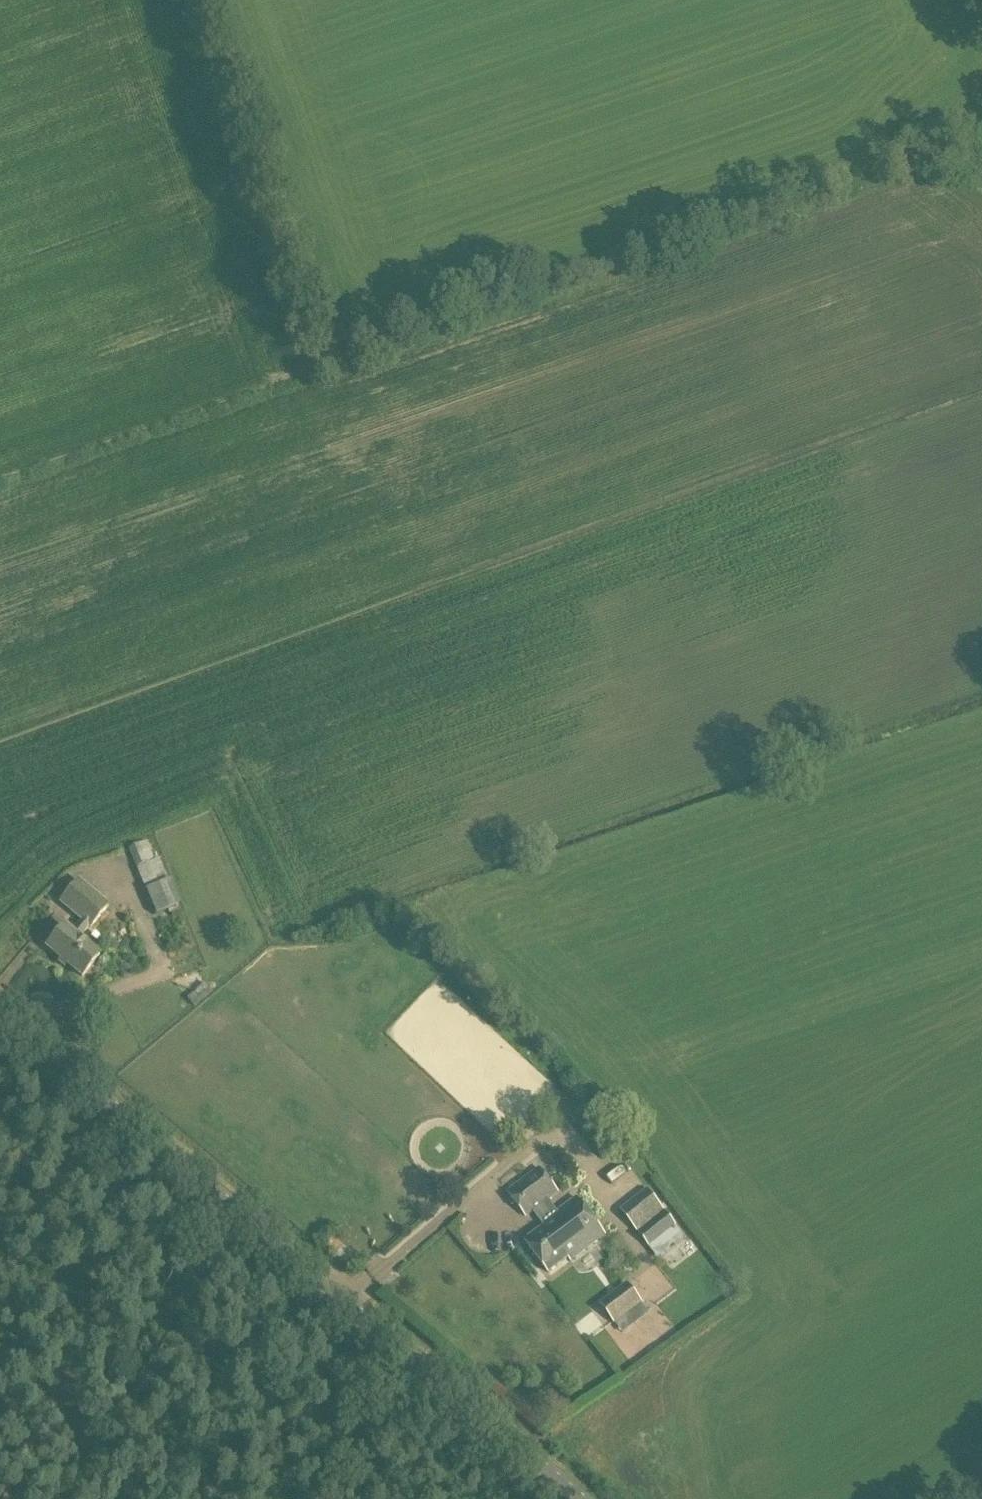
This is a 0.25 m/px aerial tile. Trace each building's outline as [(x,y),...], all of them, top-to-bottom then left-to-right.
[(156,887),(174,875),(153,847),(136,859),(156,887)] [(92,928),(110,907),(79,880),(61,902),(82,920),(72,931),(65,925),(47,947),(82,977),(101,955),(81,938),(90,927),(92,928)] [(162,916),(186,907),(176,882),(153,891),(162,916)] [(194,993),(211,1010),(224,997),(208,980),(194,993)] [(552,1217),(542,1204),(559,1192),(540,1168),(509,1192),(527,1217),(535,1211),(544,1224),(546,1227),(526,1242),(550,1273),(571,1258),(573,1261),(607,1236),(578,1197),(552,1217)] [(649,1248),(677,1227),(647,1190),(620,1211),(649,1248)] [(615,1325),(642,1304),(627,1284),(599,1304),(615,1325)]
